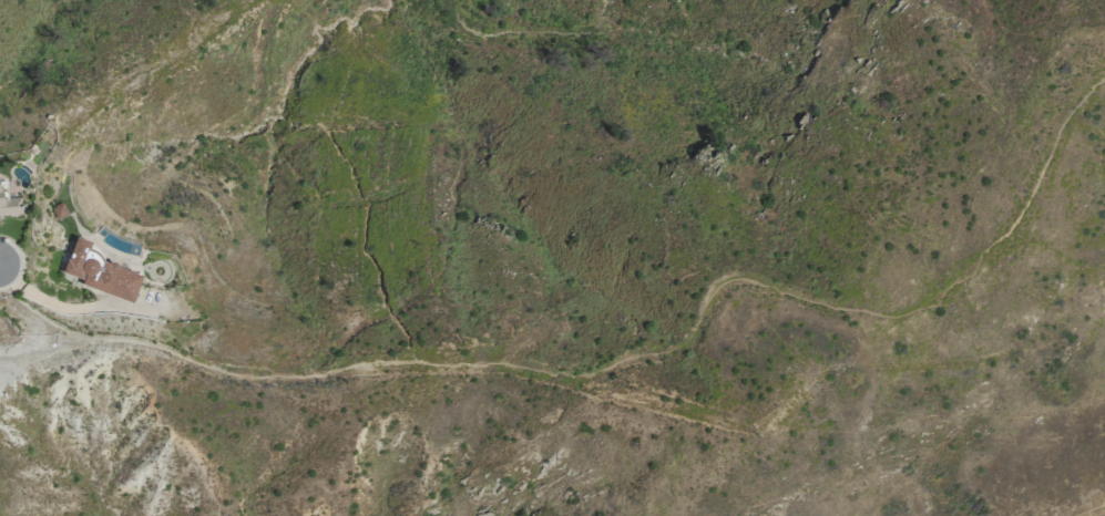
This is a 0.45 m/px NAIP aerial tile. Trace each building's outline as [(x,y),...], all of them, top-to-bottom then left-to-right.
[(22,214),(21,197),(3,199),(1,173),(0,173),(0,215),(22,214)] [(143,273),(102,260),(104,253),(90,248),(92,241),(75,236),(64,272),(83,278),(81,285),(134,301),(143,273)]
